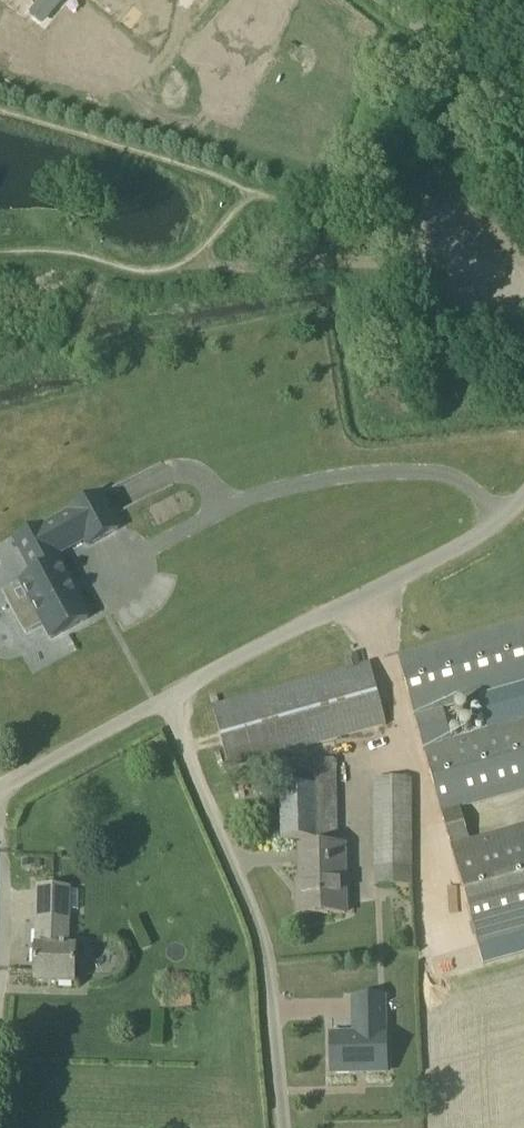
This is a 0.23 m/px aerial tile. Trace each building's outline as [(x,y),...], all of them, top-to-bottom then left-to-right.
[(26,633),(43,623),(51,639),(88,619),(70,586),(73,584),(61,561),(57,555),(86,539),(89,546),(119,530),(100,495),(70,511),(71,513),(42,529),(41,527),(15,542),(33,575),(19,583),(30,604),(15,613),(26,633)] [(443,707),(523,684),(523,621),(398,656),(442,812),(479,945),(523,932),(523,826),(470,841),(460,807),(523,789),(523,721),(453,741),(443,707)] [(229,768),(387,726),(370,663),(213,708),(229,768)] [(335,841),(335,760),(280,762),(282,840),(335,841)] [(377,886),(412,886),(410,780),(376,781),(377,886)] [(344,916),(344,848),(299,848),(300,883),(297,883),(298,915),(344,916)] [(35,983),(75,982),(76,948),(69,948),(71,889),(38,888),(35,983)] [(385,1034),(384,998),(354,998),(354,1021),(357,1021),(357,1035),(331,1035),(332,1073),(387,1072),(387,1034),(385,1034)]
